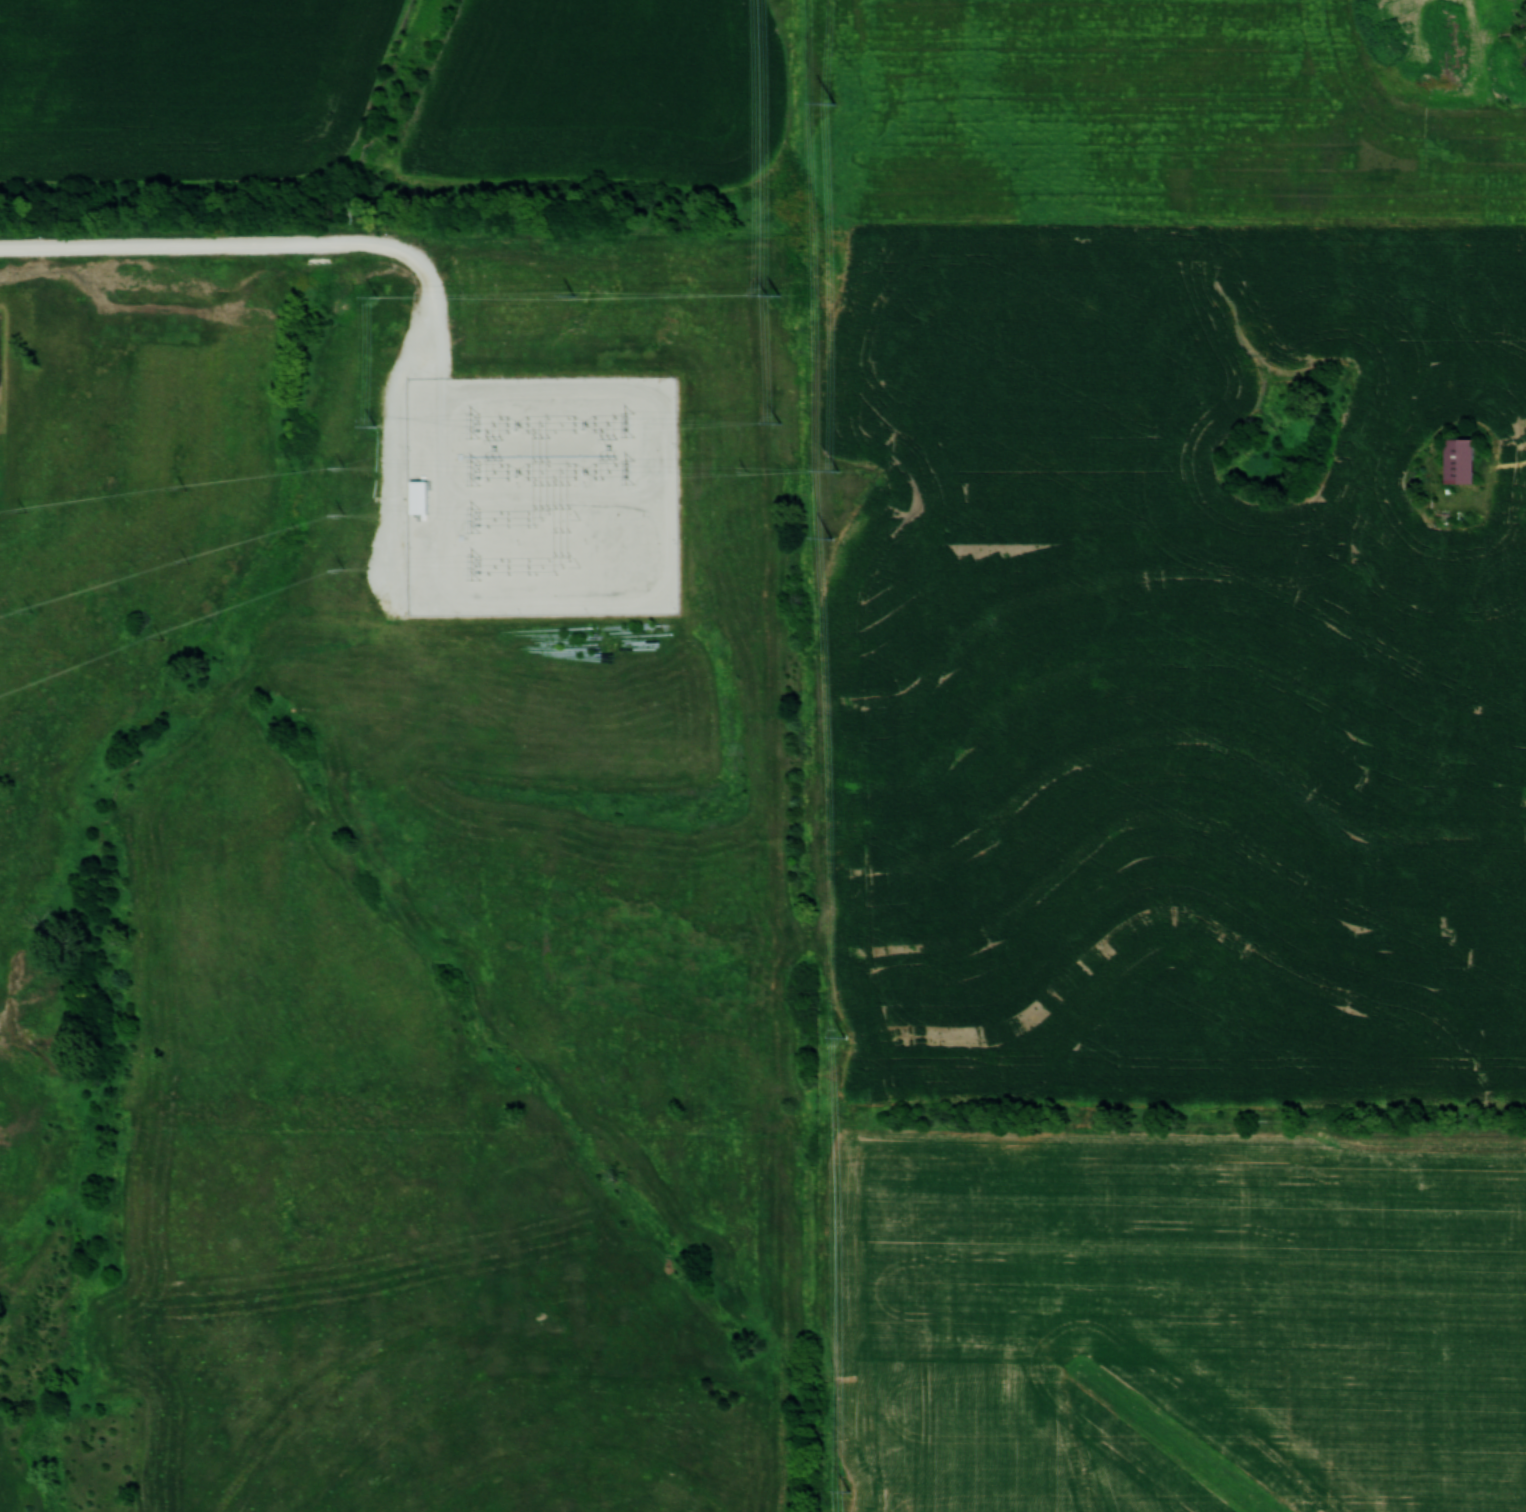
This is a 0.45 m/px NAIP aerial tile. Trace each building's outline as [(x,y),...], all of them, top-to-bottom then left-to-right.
[(1445,483),(1474,483),(1473,438),(1445,438),(1445,483)] [(409,480),(426,480),(426,512),(409,512),(409,480)]
